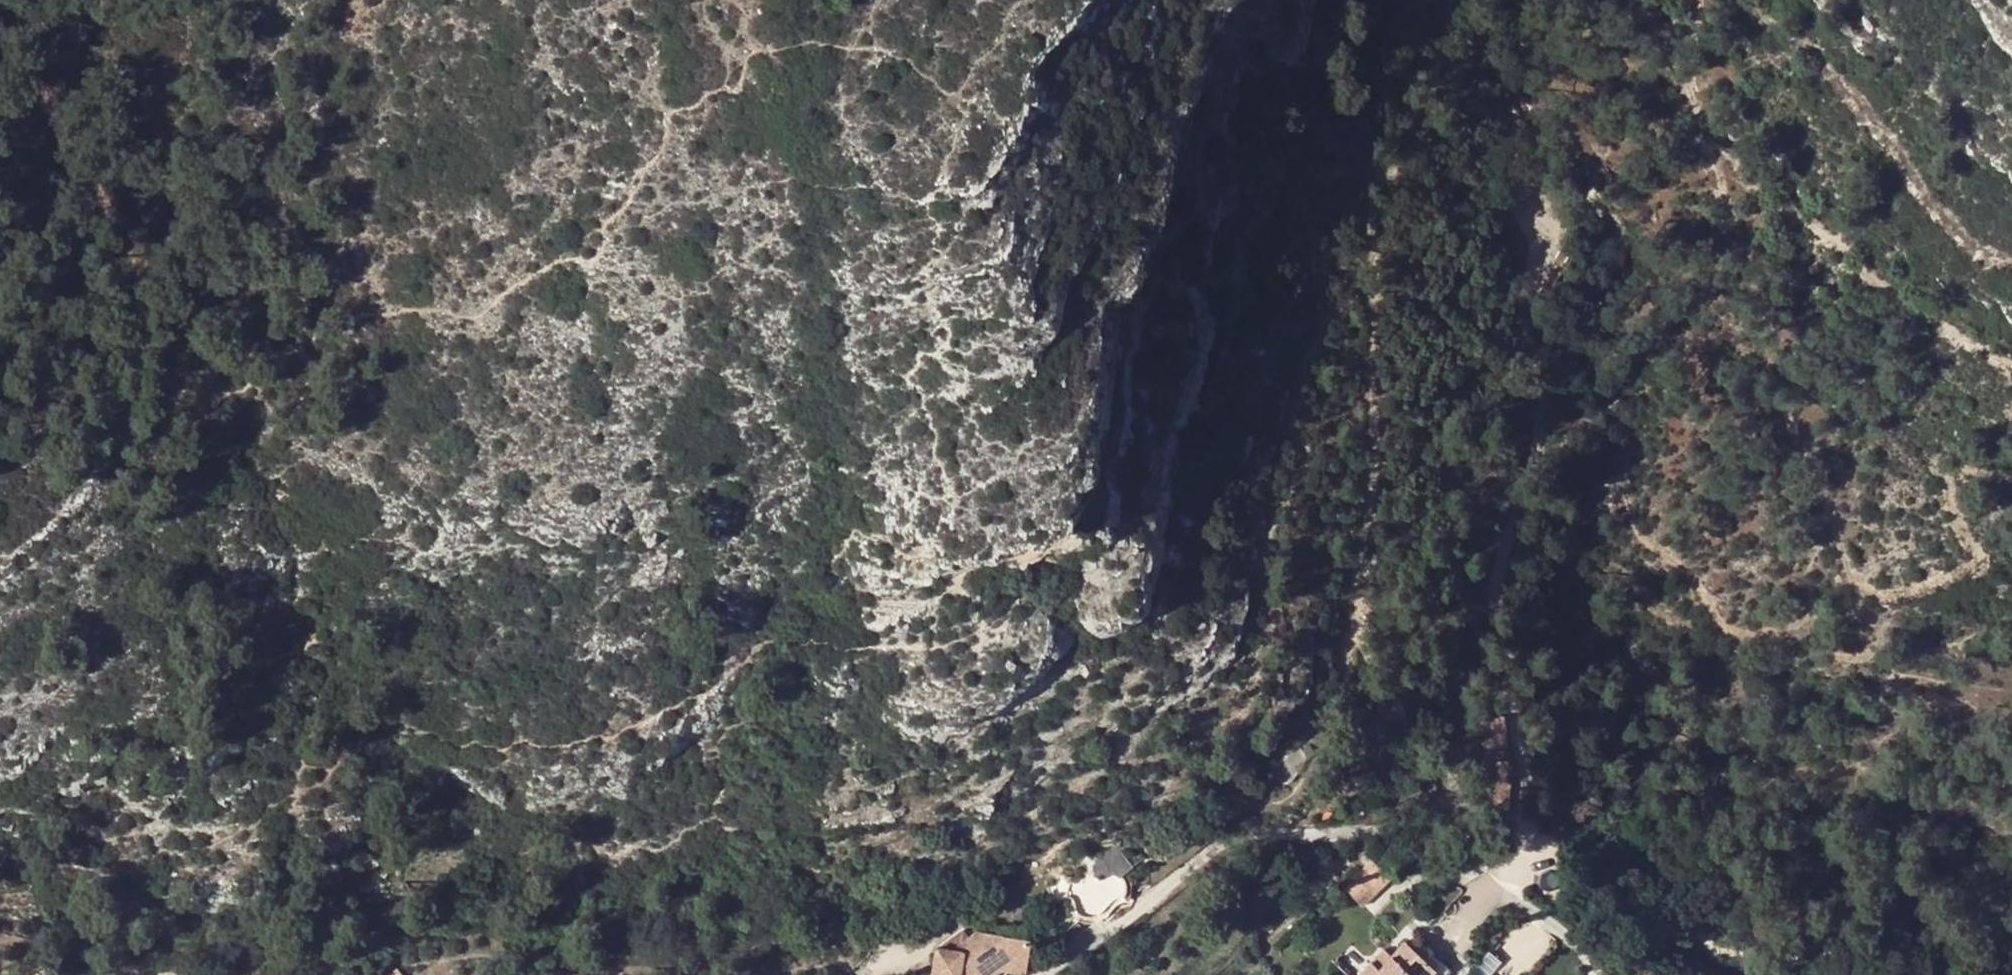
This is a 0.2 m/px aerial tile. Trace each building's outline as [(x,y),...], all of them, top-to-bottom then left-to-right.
[(1484,736),(1508,736),(1508,717),(1484,717),(1484,736)] [(1519,751),(1489,750),(1483,802),(1509,831),(1519,751)] [(974,932),(951,949),(935,947),(930,973),(936,974),(935,974),(988,974),(1002,965),(1008,969),(1021,972),(1027,939),(974,932)] [(1389,955),(1377,968),(1370,961),(1357,974),(1430,974),(1435,970),(1404,941),(1389,955)] [(1382,948),(1370,961),(1377,968),(1389,955),(1382,948)] [(1471,971),(1477,974),(1487,974),(1497,962),(1485,952),(1471,971)] [(1008,969),(1002,965),(988,974),(1000,974),(1008,969)]
